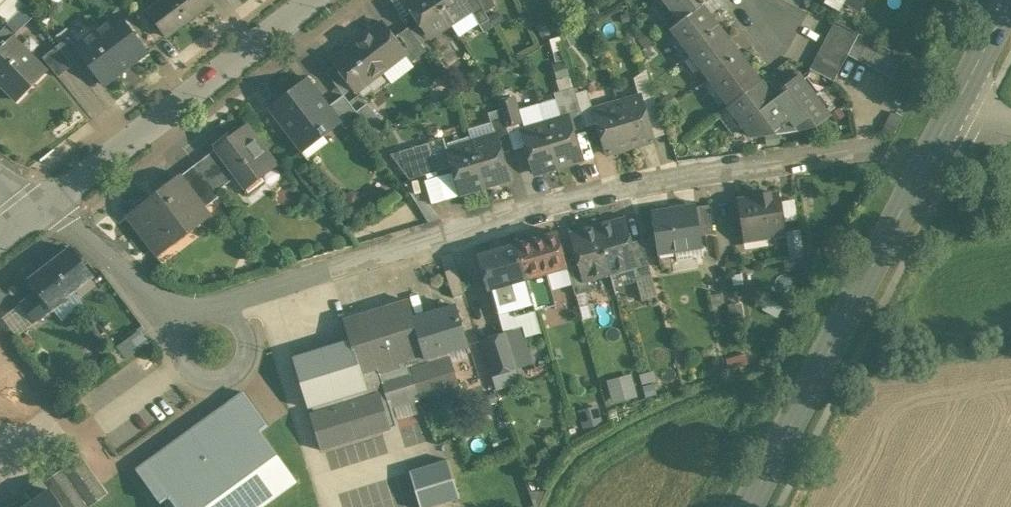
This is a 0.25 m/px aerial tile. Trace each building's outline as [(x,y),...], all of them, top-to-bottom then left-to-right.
[(0,5),(0,13),(8,22),(25,5),(21,0),(5,0),(0,5)] [(148,11),(167,36),(212,2),(211,0),(163,0),(148,11)] [(407,0),(392,0),(404,18),(414,11),(407,0)] [(436,0),(407,0),(414,11),(430,36),(450,23),(436,0)] [(450,23),(471,9),(464,0),(436,0),(450,23)] [(479,0),(464,0),(471,9),(480,25),(490,20),(486,12),(479,0)] [(486,12),(495,6),(493,0),(479,0),(486,12)] [(654,2),(665,16),(672,11),(679,20),(670,28),(705,0),(656,0),(654,2)] [(670,28),(690,54),(723,29),(703,3),(706,0),(705,0),(670,28)] [(840,8),(843,2),(859,10),(864,0),(824,0),(840,8)] [(25,5),(8,22),(18,32),(35,15),(25,5)] [(76,47),(84,58),(104,84),(147,51),(119,14),(101,28),(76,47)] [(94,18),(69,37),(76,47),(101,28),(94,18)] [(394,38),(380,21),(348,46),(349,46),(333,58),(332,58),(338,66),(355,88),(358,92),(383,74),(383,73),(406,55),(407,55),(394,38)] [(0,31),(0,49),(13,36),(18,32),(8,22),(0,31)] [(858,34),(835,22),(829,33),(852,45),(858,34)] [(408,27),(394,38),(407,55),(412,62),(426,51),(408,27)] [(723,29),(690,54),(709,80),(742,55),(723,29)] [(852,45),(829,33),(823,45),(845,57),(852,45)] [(922,67),(859,33),(848,54),(911,88),(922,67)] [(13,36),(0,49),(0,83),(18,101),(48,72),(13,36)] [(76,47),(69,37),(58,45),(74,66),(84,58),(76,47)] [(74,66),(58,45),(44,57),(59,77),(74,66)] [(845,57),(823,45),(816,56),(839,68),(845,57)] [(742,55),(709,80),(728,105),(761,80),(742,55)] [(839,68),(816,56),(810,68),(833,80),(839,68)] [(328,73),(344,95),(355,88),(338,66),(328,73)] [(568,67),(556,71),(562,87),(574,83),(568,67)] [(652,136),(665,133),(647,71),(635,74),(641,96),(652,136)] [(799,76),(773,96),(761,80),(728,105),(751,135),(811,127),(828,114),(799,76)] [(308,77),(268,107),(300,149),(339,119),(340,119),(330,106),(308,77)] [(576,93),(574,87),(561,91),(568,116),(572,130),(585,127),(576,93)] [(593,110),(588,90),(576,93),(585,127),(586,128),(598,124),(594,110),(593,110)] [(568,116),(561,91),(555,93),(562,118),(568,116)] [(344,95),(330,106),(340,119),(339,119),(346,129),(361,117),(344,95)] [(641,96),(617,103),(630,146),(653,139),(652,136),(641,96)] [(513,97),(499,101),(501,109),(506,126),(507,126),(521,122),(513,97)] [(617,103),(594,110),(598,124),(607,152),(630,146),(617,103)] [(506,126),(501,109),(489,113),(495,135),(496,135),(501,153),(514,149),(507,126),(506,126)] [(562,118),(545,123),(558,166),(581,159),(572,130),(568,116),(562,118)] [(522,130),(521,122),(507,126),(514,149),(527,145),(522,130)] [(545,123),(522,130),(527,145),(535,172),(558,166),(545,123)] [(246,124),(230,136),(230,137),(226,140),(229,144),(220,151),(216,147),(214,148),(236,177),(242,185),(253,177),(257,181),(278,165),(246,124)] [(495,135),(473,142),(485,185),(509,178),(501,153),(496,135),(495,135)] [(391,154),(410,179),(440,170),(431,142),(391,154)] [(473,142),(448,150),(461,192),(485,185),(473,142)] [(236,177),(215,150),(196,164),(217,191),(236,177)] [(217,191),(196,164),(182,175),(206,207),(220,196),(217,191)] [(152,195),(150,192),(135,204),(137,207),(126,216),(153,251),(208,208),(206,207),(182,175),(181,174),(152,195)] [(769,193),(759,194),(758,196),(739,199),(742,217),(746,221),(749,237),(764,234),(768,238),(780,236),(784,231),(782,221),(779,202),(778,193),(771,194),(769,193)] [(739,198),(727,199),(730,219),(742,217),(739,199),(739,198)] [(779,202),(782,221),(797,219),(793,200),(779,202)] [(709,204),(696,206),(701,235),(714,233),(709,204)] [(696,206),(672,210),(672,209),(652,212),(659,252),(676,250),(678,259),(704,256),(701,235),(696,206)] [(624,219),(598,226),(611,272),(633,266),(637,265),(631,242),(624,219)] [(598,226),(571,234),(578,257),(584,280),(588,279),(611,272),(598,226)] [(558,231),(517,243),(536,311),(557,305),(552,290),(548,273),(568,267),(566,260),(558,231)] [(800,232),(788,234),(791,257),(804,255),(800,232)] [(642,239),(631,242),(637,265),(633,266),(637,278),(652,273),(642,239)] [(517,243),(478,254),(488,290),(490,289),(497,312),(499,312),(513,308),(516,316),(534,311),(536,311),(517,243)] [(93,277),(71,248),(52,262),(74,291),(93,277)] [(805,266),(804,255),(791,257),(783,259),(784,269),(805,266)] [(578,257),(566,260),(568,267),(573,284),(576,295),(591,290),(588,279),(584,280),(578,257)] [(74,291),(52,262),(30,279),(38,289),(21,303),(37,323),(67,300),(66,298),(74,291)] [(457,267),(446,271),(454,297),(466,294),(457,267)] [(548,273),(552,290),(573,284),(568,267),(548,273)] [(652,273),(637,278),(643,300),(658,295),(652,273)] [(449,356),(448,352),(426,359),(413,319),(415,318),(409,299),(344,319),(350,339),(361,373),(380,367),(393,407),(415,400),(418,399),(460,386),(453,362),(451,356),(449,356)] [(415,318),(413,319),(426,359),(448,352),(465,346),(469,345),(457,305),(415,318)] [(513,308),(499,312),(504,330),(523,325),(526,334),(540,330),(534,311),(516,316),(513,308)] [(521,328),(507,333),(519,367),(532,362),(521,328)] [(127,357),(151,342),(143,329),(119,344),(127,357)] [(507,333),(481,341),(492,375),(518,367),(519,367),(507,333)] [(361,373),(350,339),(293,357),(309,408),(313,407),(315,413),(311,414),(322,450),(391,429),(387,414),(394,412),(393,407),(380,367),(361,373)] [(451,356),(453,362),(468,358),(465,346),(448,352),(449,356),(451,356)] [(727,357),(729,368),(748,364),(746,354),(727,357)] [(518,367),(492,375),(497,389),(522,381),(518,367)] [(646,375),(652,393),(664,389),(658,371),(646,375)] [(630,375),(607,382),(614,403),(637,395),(630,375)] [(137,470),(161,503),(169,497),(176,506),(261,506),(297,481),(261,431),(269,425),(245,392),(137,470)] [(415,400),(393,407),(394,412),(397,420),(419,413),(415,400)] [(579,410),(584,428),(604,424),(599,405),(579,410)] [(387,414),(391,429),(399,427),(397,420),(394,412),(387,414)] [(54,495),(90,469),(82,458),(37,490),(28,497),(33,504),(50,491),(54,495)] [(410,471),(421,506),(431,506),(461,498),(449,460),(410,471)] [(54,495),(62,506),(86,506),(107,492),(102,485),(90,469),(54,495)] [(54,495),(50,491),(33,504),(28,506),(62,506),(54,495)]
